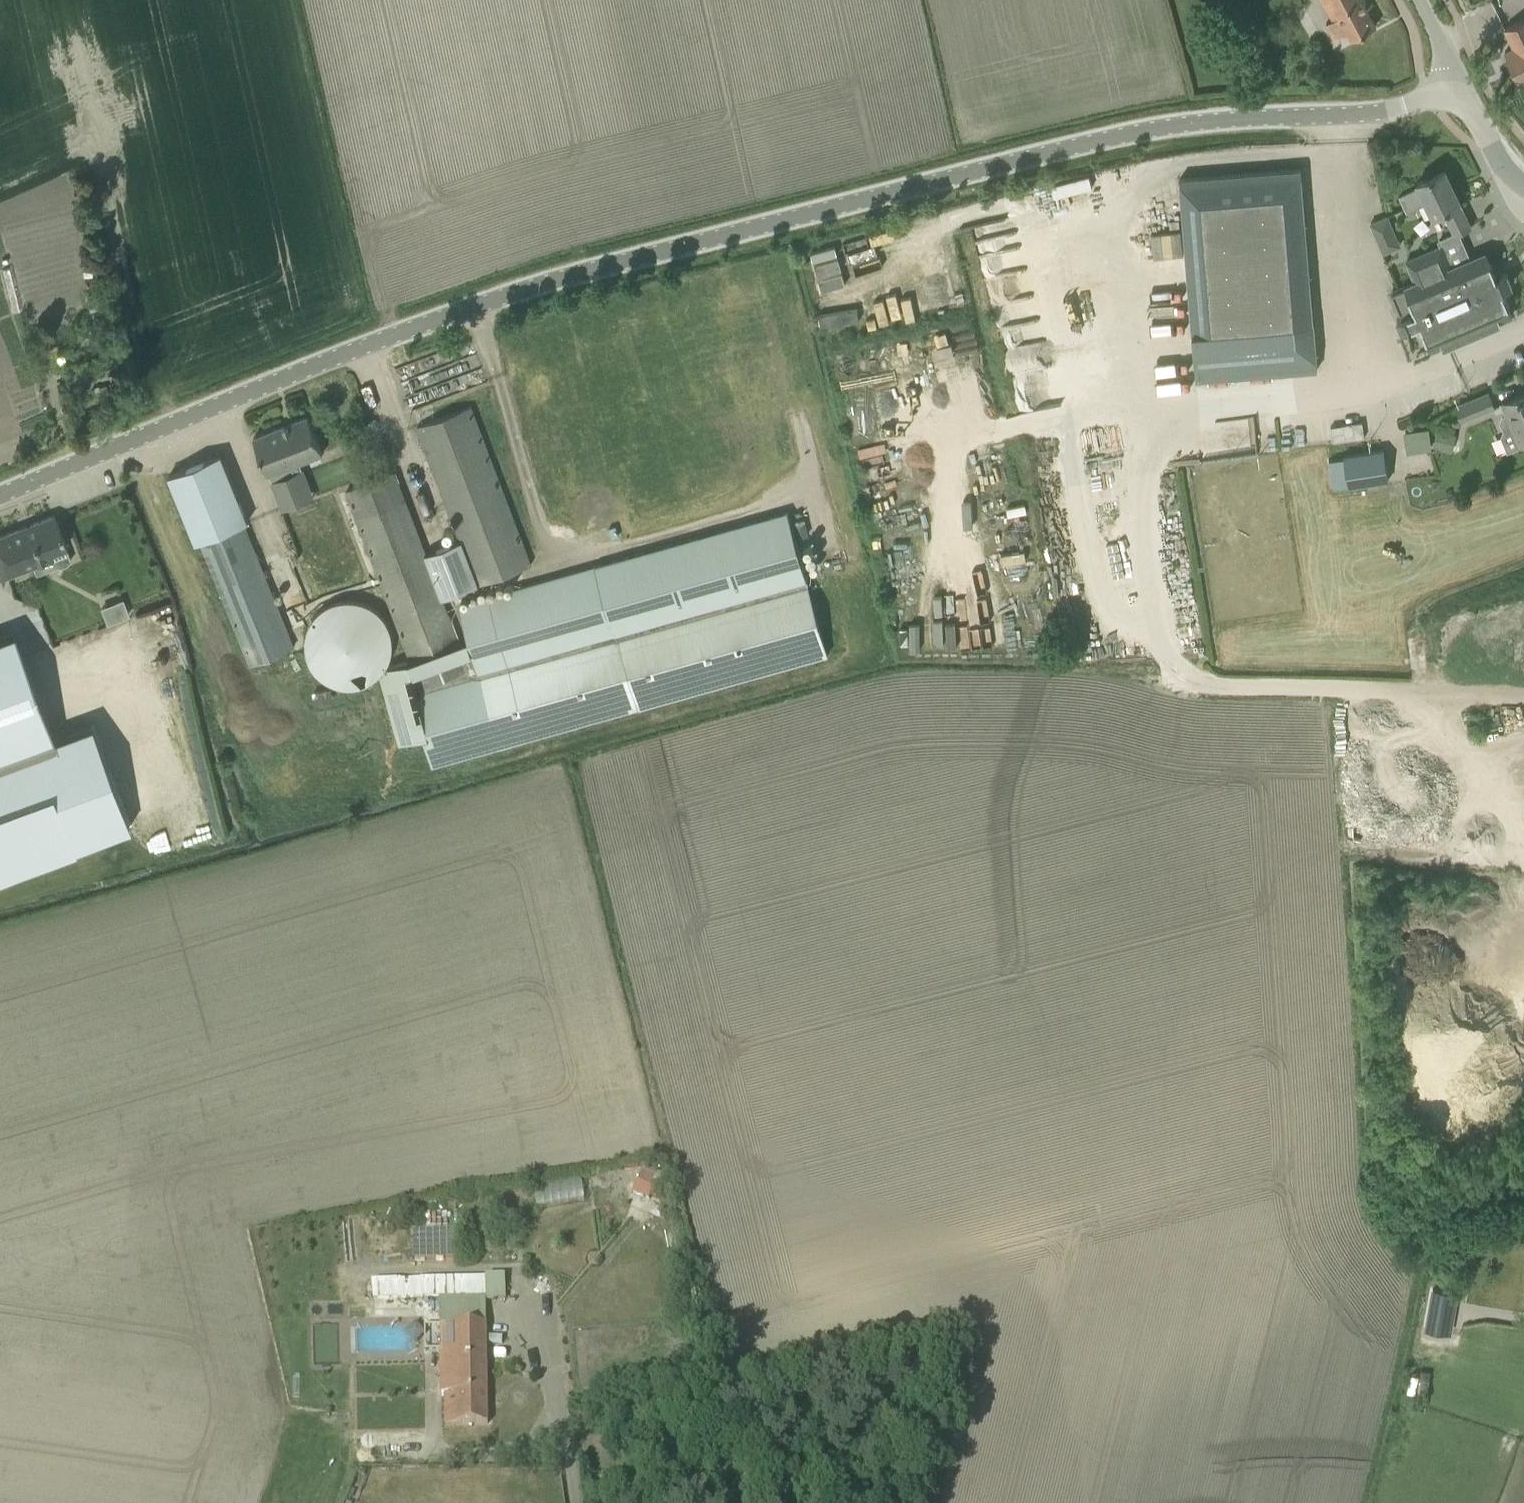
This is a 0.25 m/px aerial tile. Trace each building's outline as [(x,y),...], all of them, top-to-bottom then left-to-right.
[(1333,19),(1326,23),(1335,39),(1348,32),(1351,39),(1376,25),(1362,0),(1323,0),(1333,19)] [(1520,84),(1523,82),(1523,19),(1504,28),(1514,47),(1504,52),(1520,84)] [(1180,179),(1196,380),(1317,370),(1301,169),(1180,179)] [(1399,196),(1407,212),(1427,202),(1433,216),(1443,211),(1456,238),(1470,231),(1458,204),(1460,203),(1444,169),(1417,182),(1419,186),(1399,196)] [(1086,174),(1046,186),(1049,197),(1089,185),(1086,174)] [(1387,216),(1370,224),(1375,233),(1392,226),(1387,216)] [(1167,230),(1148,232),(1151,255),(1170,253),(1167,230)] [(1406,261),(1415,282),(1451,267),(1442,246),(1406,261)] [(1415,282),(1391,293),(1402,317),(1397,320),(1402,331),(1420,323),(1431,348),(1512,314),(1502,290),(1511,286),(1505,272),(1500,275),(1497,267),(1493,268),(1486,252),(1451,267),(1415,282)] [(817,309),(855,302),(853,291),(815,298),(817,309)] [(1494,409),(1487,393),(1455,407),(1462,423),(1494,409)] [(1501,403),(1506,415),(1503,416),(1501,422),(1504,431),(1510,433),(1513,431),(1519,445),(1523,443),(1523,393),(1501,403)] [(470,406),(417,426),(421,438),(423,443),(424,445),(460,541),(477,585),(530,565),(470,406)] [(322,454),(308,416),(253,438),(268,475),(322,454)] [(1430,428),(1406,432),(1409,452),(1433,448),(1430,428)] [(1439,431),(1435,446),(1450,450),(1454,435),(1439,431)] [(1344,456),(1349,487),(1388,481),(1383,449),(1344,456)] [(198,542),(244,523),(248,521),(221,454),(168,476),(195,543),(198,542)] [(394,472),(346,491),(353,509),(421,687),(468,669),(464,654),(443,599),(425,554),(401,491),(394,472)] [(271,482),(282,510),(298,504),(287,476),(271,482)] [(387,667),(381,677),(399,744),(424,737),(428,736),(436,766),(827,655),(806,582),(787,512),(463,603),(476,650),(464,654),(468,669),(421,687),(423,691),(418,693),(408,661),(389,666),(387,667)] [(33,566),(31,560),(66,546),(54,515),(0,536),(0,579),(33,566)] [(804,519),(794,522),(798,538),(808,536),(804,519)] [(198,542),(249,665),(294,646),(244,523),(198,542)] [(460,541),(425,554),(443,599),(477,585),(460,541)] [(111,622),(133,613),(127,596),(104,605),(111,622)] [(315,612),(312,615),(310,617),(309,620),(307,623),(305,627),(304,631),(303,634),(303,638),(302,641),(302,644),(303,648),(303,651),(304,655),(306,660),(308,664),(310,668),(312,670),(313,672),(315,674),(318,677),(322,680),(324,681),(326,682),(330,684),(334,686),(340,687),(345,687),(351,687),(357,686),(362,685),(365,684),(370,681),(373,679),(378,676),(381,671),(383,669),(385,667),(386,665),(387,662),(389,659),(390,657),(391,653),(391,649),(392,646),(392,644),(392,640),(392,637),(391,633),(390,629),(388,625),(387,623),(386,620),(384,617),(382,614),(380,612),(378,610),(376,608),(374,607),(371,605),(369,604),(365,602),(363,601),(359,599),(354,598),(350,598),(345,598),(340,598),(336,599),(332,600),(330,601),(325,604),(322,605),(320,607),(317,610),(315,612)] [(990,646),(1004,646),(1004,626),(990,626),(990,646)] [(328,688),(314,691),(316,704),(331,701),(328,688)] [(74,849),(36,746),(0,759),(0,877),(74,849)] [(641,1166),(626,1214),(654,1224),(670,1175),(641,1166)] [(1461,1234),(1458,1248),(1471,1251),(1474,1237),(1461,1234)] [(314,1304),(309,1304),(310,1338),(313,1347),(341,1347),(341,1303),(373,1303),(374,1367),(389,1367),(388,1354),(439,1353),(441,1394),(444,1394),(445,1425),(487,1424),(485,1302),(506,1301),(505,1276),(485,1276),(485,1279),(375,1282),(375,1277),(314,1279),(314,1304)] [(1454,1292),(1433,1288),(1425,1328),(1446,1332),(1454,1292)]
